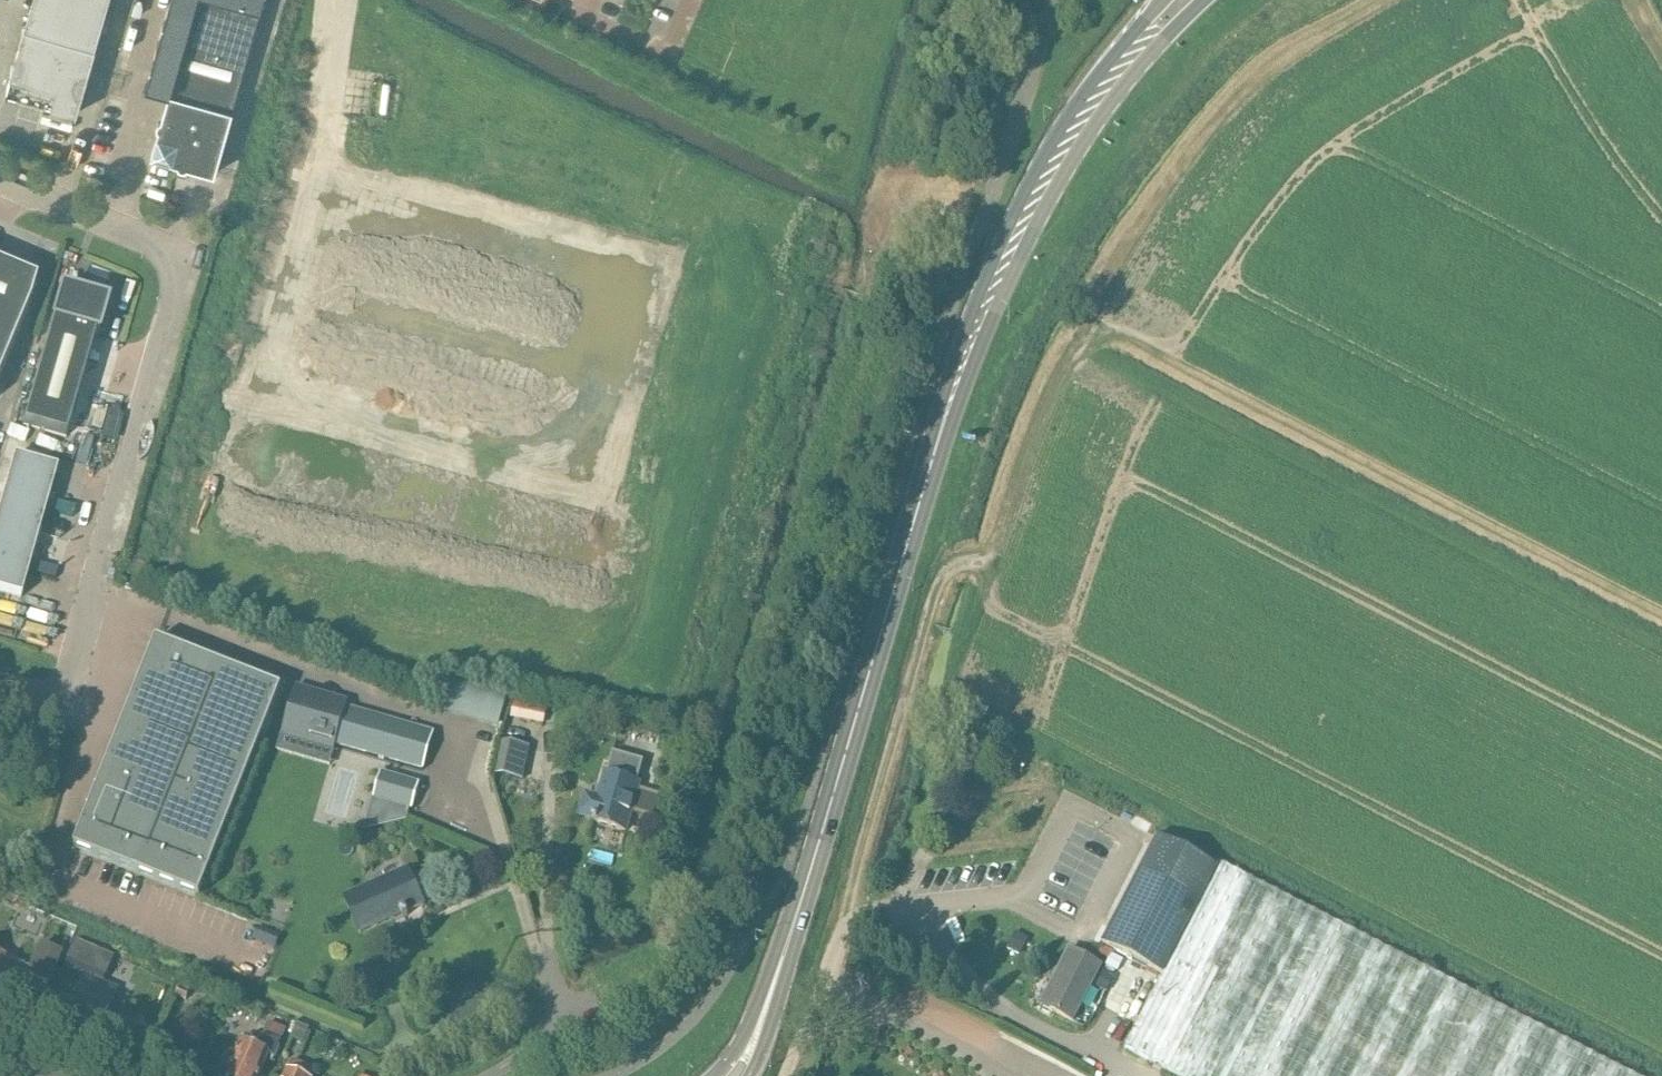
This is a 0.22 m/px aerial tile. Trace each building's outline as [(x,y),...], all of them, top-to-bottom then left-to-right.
[(76,112),(109,0),(33,0),(12,70),(6,91),(53,105),(76,112)] [(143,82),(141,87),(168,94),(158,129),(151,154),(175,161),(214,172),(231,112),(262,3),(263,0),(166,0),(143,82)] [(35,283),(0,268),(0,367),(35,283)] [(52,324),(22,426),(65,438),(95,336),(97,337),(106,304),(61,291),(52,324)] [(0,504),(0,593),(20,599),(40,528),(56,470),(13,458),(0,504)] [(74,848),(199,897),(281,690),(156,641),(74,848)] [(507,695),(449,682),(441,713),(500,727),(507,695)] [(330,763),(335,746),(346,708),(347,703),(296,688),(283,731),(278,748),(330,763)] [(520,704),(517,720),(543,725),(546,710),(520,704)] [(346,708),(335,746),(423,772),(434,733),(346,708)] [(502,743),(495,776),(523,782),(530,749),(502,743)] [(596,796),(585,793),(578,817),(589,820),(589,822),(626,833),(632,810),(655,816),(661,793),(638,787),(640,779),(644,765),(607,755),(604,769),(596,796)] [(413,810),(421,783),(382,771),(382,773),(373,770),(366,795),(375,798),(374,798),(413,810)] [(1217,869),(1159,839),(1103,945),(1162,976),(1125,1048),(1180,1075),(1632,1075),(1219,863),(1217,869)] [(423,906),(408,871),(344,899),(359,934),(423,906)] [(1015,933),(1006,949),(1020,957),(1029,940),(1015,933)] [(51,953),(39,947),(27,977),(47,985),(65,944),(56,941),(51,953)] [(113,958),(73,942),(62,969),(81,976),(64,1016),(100,1031),(117,989),(102,983),(113,958)] [(1068,949),(1038,1006),(1073,1024),(1102,967),(1068,949)] [(2,978),(10,959),(0,955),(0,977),(2,978)] [(1102,974),(1094,988),(1105,994),(1113,979),(1102,974)] [(182,980),(175,998),(186,1002),(193,984),(182,980)] [(123,1023),(114,1044),(127,1050),(143,1056),(152,1036),(123,1023)] [(280,1047),(287,1031),(270,1024),(263,1039),(262,1039),(259,1045),(245,1039),(243,1044),(241,1044),(228,1075),(261,1075),(267,1062),(273,1064),(280,1047)] [(296,1026),(291,1040),(292,1040),(302,1045),(308,1031),(296,1026)] [(293,1061),(286,1075),(311,1075),(314,1070),(293,1061)]
